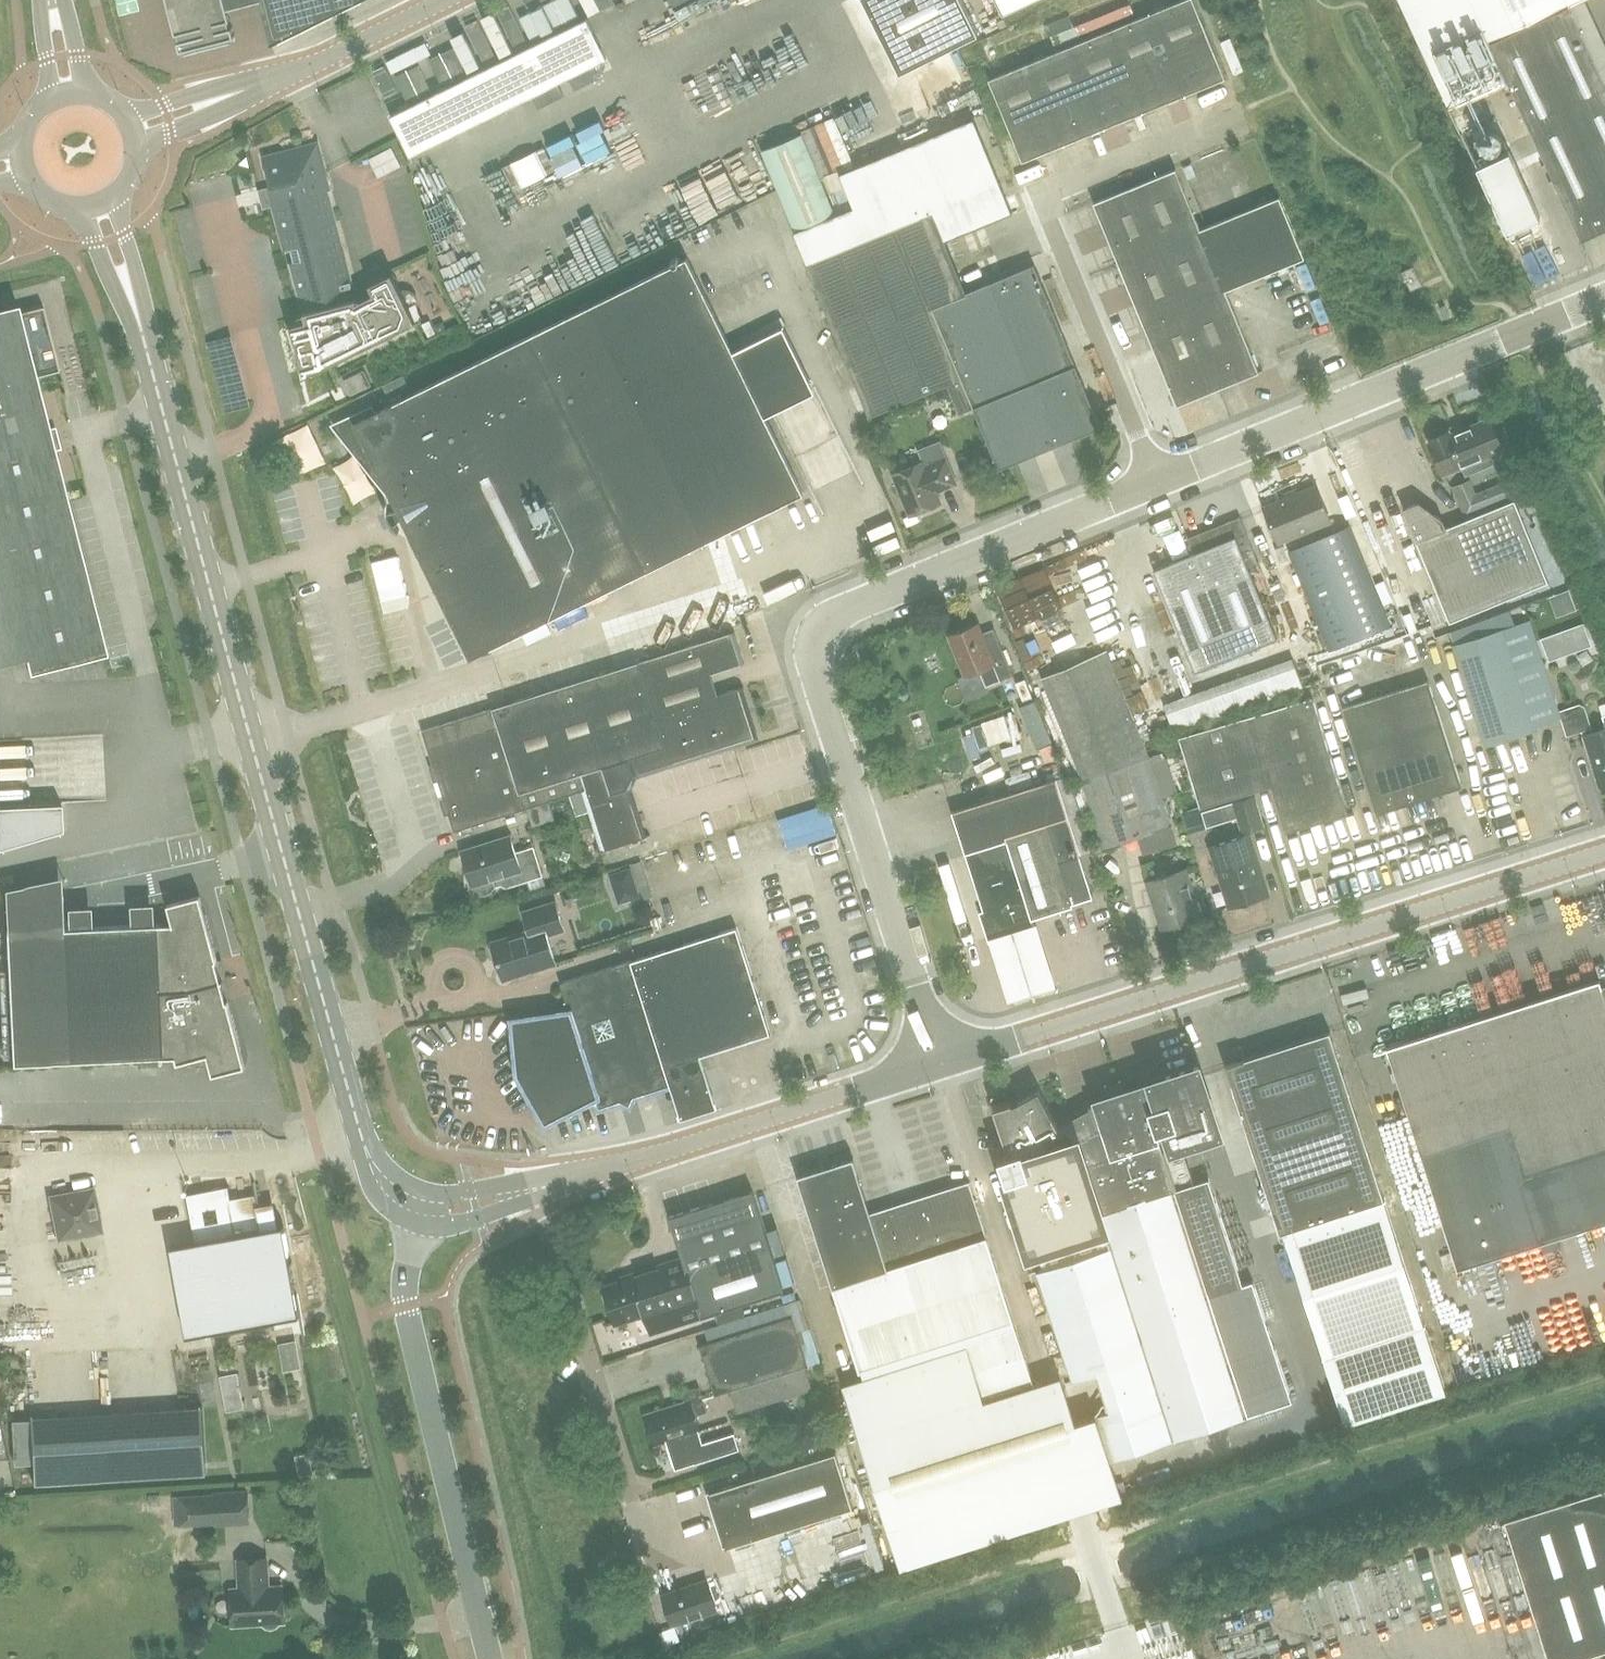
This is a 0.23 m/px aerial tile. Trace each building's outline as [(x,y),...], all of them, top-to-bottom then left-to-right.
[(176,32),(178,32),(179,39),(177,39),(180,49),(235,35),(232,25),(230,25),(228,18),(230,18),(226,0),(167,0),(176,32)] [(355,0),(262,0),(272,38),(270,38),(271,43),(355,0)] [(964,0),(865,0),(901,71),(979,31),(964,0)] [(1226,77),(1195,0),(1179,0),(990,77),(1023,160),(1226,77)] [(1031,0),(996,0),(1003,14),(1031,0)] [(1448,107),(1507,79),(1581,238),(1604,227),(1604,82),(1569,5),(1579,0),(1398,0),(1448,107)] [(410,155),(607,57),(587,16),(390,114),(410,155)] [(855,205),(795,230),(871,414),(949,382),(961,410),(975,404),(1000,467),(1101,425),(1035,262),(960,293),(939,241),(1013,211),(974,117),(841,171),(855,205)] [(802,132),(761,149),(794,229),(835,212),(802,132)] [(356,300),(327,189),(331,188),(327,171),(323,172),(315,142),(263,156),(271,186),(267,187),(271,204),(275,203),(287,248),(292,247),(295,260),(290,261),(306,323),(291,327),(291,326),(290,327),(303,380),(424,321),(423,320),(420,321),(418,317),(417,316),(417,313),(416,311),(416,308),(417,306),(417,304),(417,302),(416,301),(416,300),(415,298),(414,297),(413,296),(411,294),(409,293),(408,292),(405,292),(404,291),(401,291),(401,292),(391,272),(369,283),(373,292),(356,300)] [(526,151),(538,173),(554,165),(541,143),(526,151)] [(397,145),(374,151),(379,169),(401,163),(397,145)] [(1280,194),(1200,227),(1176,167),(1094,201),(1178,404),(1260,370),(1226,288),(1305,256),(1280,194)] [(734,351),(688,257),(375,411),(372,406),(336,424),(389,493),(470,657),(804,492),(760,404),(810,380),(784,326),(734,351)] [(1402,271),(1411,289),(1422,284),(1413,265),(1402,271)] [(26,659),(29,669),(107,650),(37,375),(59,369),(43,304),(20,310),(0,315),(0,666),(26,659)] [(342,378),(350,393),(371,383),(363,368),(342,378)] [(1503,447),(1490,416),(1478,421),(1450,433),(1449,429),(1428,437),(1442,472),(1460,464),(1464,475),(1493,463),(1489,452),(1491,452),(1503,447)] [(908,512),(945,503),(940,482),(956,478),(948,445),(895,459),(908,512)] [(1278,541),(1330,519),(1315,484),(1264,506),(1278,541)] [(1547,579),(1542,567),(1514,498),(1446,526),(1443,518),(1419,500),(1403,506),(1449,619),(1547,579)] [(1193,551),(1153,568),(1195,670),(1277,636),(1248,566),(1258,562),(1239,515),(1187,537),(1193,551)] [(1390,625),(1353,534),(1292,558),(1330,649),(1390,625)] [(987,685),(1014,674),(1002,645),(990,650),(979,623),(952,634),(968,673),(980,668),(987,685)] [(1484,742),(1534,726),(1534,724),(1560,715),(1542,657),(1515,666),(1503,627),(1453,643),(1484,742)] [(637,772),(753,735),(738,686),(711,695),(705,674),(744,662),(734,630),(421,729),(454,830),(586,788),(605,848),(642,837),(627,790),(637,772)] [(1144,851),(1176,841),(1150,757),(1108,649),(1041,676),(1083,777),(1104,843),(1138,832),(1144,851)] [(1376,811),(1461,785),(1428,679),(1343,705),(1376,811)] [(1284,830),(1347,812),(1312,695),(1179,734),(1200,805),(1271,784),(1284,830)] [(1008,709),(983,715),(988,738),(1014,733),(1008,709)] [(1583,734),(1599,786),(1604,785),(1604,727),(1583,734)] [(1092,894),(1067,814),(1055,777),(951,810),(991,934),(1033,921),(1031,916),(1072,903),(1071,900),(1092,894)] [(1263,824),(1254,794),(1219,804),(1223,820),(1238,816),(1242,830),(1263,824)] [(63,829),(62,803),(0,805),(0,848),(63,829)] [(1206,827),(1201,811),(1200,807),(1182,813),(1188,832),(1206,827)] [(1234,903),(1268,892),(1249,833),(1210,846),(1224,887),(1228,886),(1234,903)] [(509,835),(462,849),(470,872),(468,877),(468,882),(471,888),(475,891),(481,893),(486,893),(492,890),(496,885),(501,883),(506,886),(515,883),(527,879),(542,874),(533,844),(514,850),(509,835)] [(639,894),(630,865),(611,871),(621,900),(639,894)] [(1162,925),(1199,913),(1184,868),(1147,880),(1162,925)] [(213,1074),(246,1065),(200,894),(168,902),(173,922),(5,930),(12,1063),(176,1055),(178,1062),(208,1054),(213,1074)] [(546,935),(563,930),(553,900),(522,910),(528,928),(492,940),(503,976),(530,967),(530,969),(554,962),(546,935)] [(703,1067),(700,1054),(770,1032),(736,926),(632,960),(631,959),(560,982),(566,999),(567,1010),(513,1018),(518,1073),(545,1121),(594,1096),(598,1104),(599,1106),(619,1099),(618,1097),(624,1088),(633,1093),(634,1095),(672,1083),(671,1081),(679,1065),(691,1071),(703,1067)] [(1039,932),(989,947),(1008,1011),(1059,996),(1039,932)] [(1604,1220),(1604,997),(1600,980),(1390,1046),(1459,1267),(1604,1220)] [(1446,1389),(1384,1198),(1385,1198),(1330,1028),(1226,1062),(1280,1230),(1284,1229),(1346,1421),(1446,1389)] [(1233,1057),(1244,1053),(1240,1043),(1230,1046),(1233,1057)] [(1011,1101),(993,1107),(1006,1148),(1009,1147),(1011,1152),(998,1156),(1006,1180),(1007,1180),(1030,1249),(1036,1248),(1102,1226),(1109,1247),(1043,1269),(1037,1271),(1073,1381),(1098,1373),(1106,1398),(1105,1398),(1109,1409),(1094,1414),(1096,1420),(1109,1460),(1111,1459),(1250,1414),(1292,1401),(1253,1280),(1244,1283),(1209,1178),(1176,1189),(1164,1149),(1220,1130),(1198,1066),(1153,1081),(1156,1090),(1146,1094),(1143,1086),(1076,1108),(1078,1115),(1060,1124),(1038,1089),(1012,1103),(1011,1101)] [(853,1157),(798,1175),(860,1369),(1014,1320),(969,1180),(871,1212),(853,1157)] [(196,1243),(174,1247),(191,1336),(303,1315),(286,1225),(278,1227),(275,1210),(260,1213),(256,1192),(231,1196),(228,1184),(225,1185),(186,1193),(191,1216),(196,1242),(196,1243)] [(59,1239),(102,1230),(93,1188),(51,1196),(59,1239)] [(606,1303),(610,1305),(615,1320),(645,1311),(652,1331),(784,1289),(752,1189),(669,1216),(682,1257),(631,1274),(632,1278),(604,1286),(605,1290),(603,1295),(606,1303)] [(783,1260),(789,1286),(799,1283),(793,1257),(783,1260)] [(1461,1304),(1477,1304),(1478,1281),(1462,1280),(1461,1304)] [(110,1331),(109,1303),(48,1307),(50,1335),(110,1331)] [(714,1394),(807,1365),(792,1315),(699,1344),(714,1394)] [(1033,1381),(1015,1326),(922,1356),(841,1381),(859,1438),(1033,1381)] [(37,1350),(36,1328),(0,1330),(0,1352),(37,1350)] [(229,1406),(249,1401),(240,1366),(220,1371),(229,1406)] [(698,1429),(693,1414),(707,1410),(699,1385),(681,1390),(684,1400),(645,1413),(655,1442),(666,1439),(675,1467),(693,1461),(694,1461),(738,1447),(732,1431),(702,1441),(698,1429)] [(202,1406),(136,1410),(140,1475),(206,1471),(202,1406)] [(727,1546),(853,1507),(836,1451),(710,1490),(727,1546)] [(1604,1647),(1604,1487),(1505,1518),(1550,1658),(1566,1658),(1604,1647)] [(173,1495),(175,1522),(250,1518),(248,1490),(173,1495)] [(233,1623),(285,1620),(282,1584),(269,1585),(267,1556),(239,1558),(240,1586),(231,1587),(233,1623)] [(673,1623),(717,1608),(707,1578),(663,1593),(673,1623)] [(1086,1640),(1067,1647),(1071,1658),(1094,1658),(1086,1640)]
